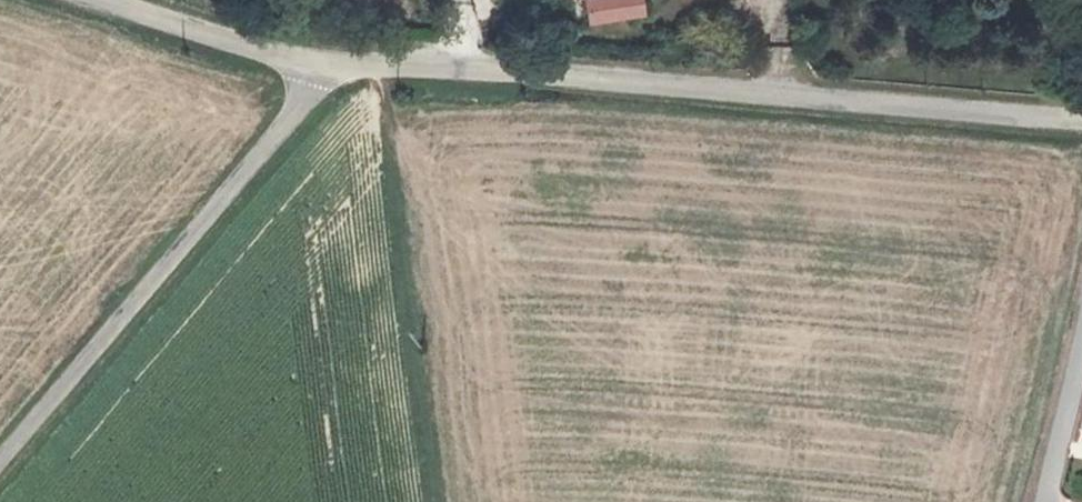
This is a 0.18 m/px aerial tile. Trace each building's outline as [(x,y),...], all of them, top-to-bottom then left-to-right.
[(591,25),(646,17),(643,0),(587,0),(591,25)]
